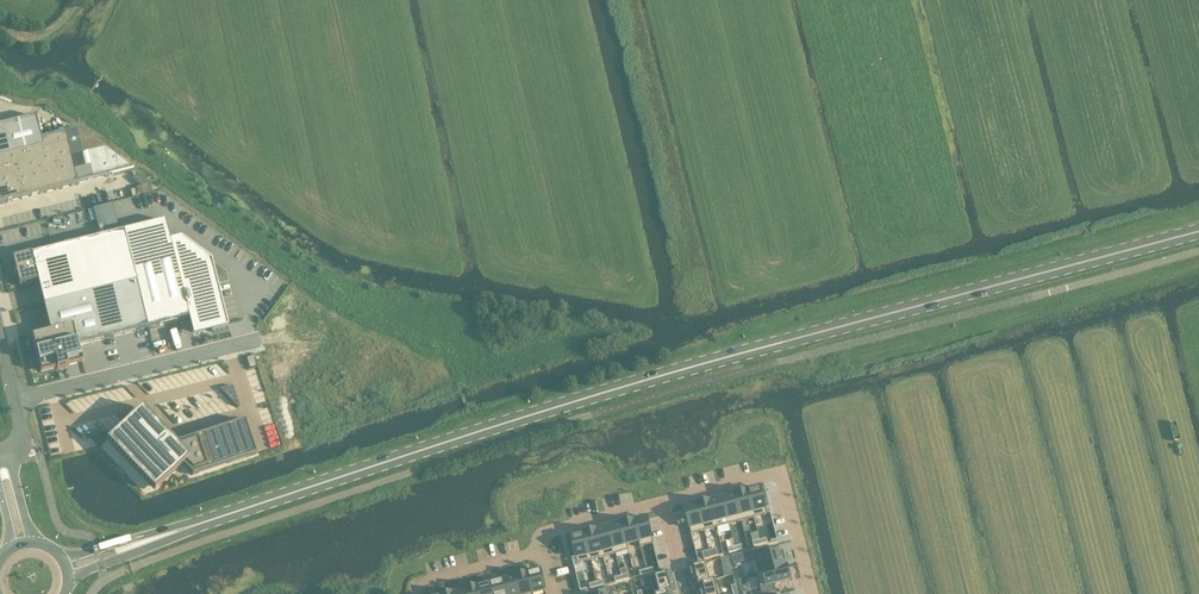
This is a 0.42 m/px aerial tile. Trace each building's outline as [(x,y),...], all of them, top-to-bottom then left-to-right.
[(0,126),(0,204),(131,170),(78,130),(41,140),(35,117),(0,126)] [(31,255),(12,259),(18,283),(37,278),(50,332),(32,336),(41,372),(81,362),(77,346),(188,318),(193,336),(227,328),(210,261),(180,239),(170,242),(164,222),(31,256),(31,255)] [(253,357),(246,360),(249,368),(255,366),(253,357)] [(141,412),(110,442),(154,488),(180,463),(192,476),(255,455),(244,421),(172,445),(141,412)] [(760,489),(747,492),(754,519),(767,515),(765,506),(766,506),(765,501),(763,501),(760,489)] [(747,492),(735,495),(742,522),(754,519),(747,492)] [(735,495),(722,499),(729,525),(742,522),(735,495)] [(722,499),(710,502),(717,528),(729,525),(722,499)] [(710,502),(697,505),(704,531),(717,528),(710,502)] [(697,505),(684,508),(691,535),(704,531),(697,505)] [(647,518),(634,521),(640,548),(654,544),(647,518)] [(634,521),(621,525),(628,551),(629,551),(627,545),(638,542),(640,548),(634,521)] [(621,525),(609,528),(616,554),(628,551),(621,525)] [(609,528),(596,531),(603,557),(616,554),(609,528)] [(596,531),(584,534),(591,560),(603,557),(596,531)] [(584,534),(571,538),(574,550),(572,550),(574,555),(575,555),(578,564),(591,560),(584,534)] [(765,550),(751,554),(757,575),(787,567),(786,567),(782,553),(767,557),(765,550)] [(706,564),(690,568),(694,585),(714,580),(710,581),(706,564)] [(757,575),(762,593),(769,593),(776,592),(774,585),(791,581),(787,567),(757,575)] [(528,574),(533,593),(535,593),(546,591),(540,570),(540,571),(528,574)] [(655,577),(659,593),(658,593),(661,593),(675,590),(671,573),(655,577)] [(515,577),(519,593),(533,593),(528,574),(515,577)] [(503,580),(506,593),(519,593),(515,577),(503,580)] [(490,583),(493,593),(506,593),(503,580),(490,583)] [(694,585),(694,586),(699,585),(701,593),(718,593),(714,580),(694,585)] [(478,587),(479,593),(493,593),(490,583),(478,587)]
